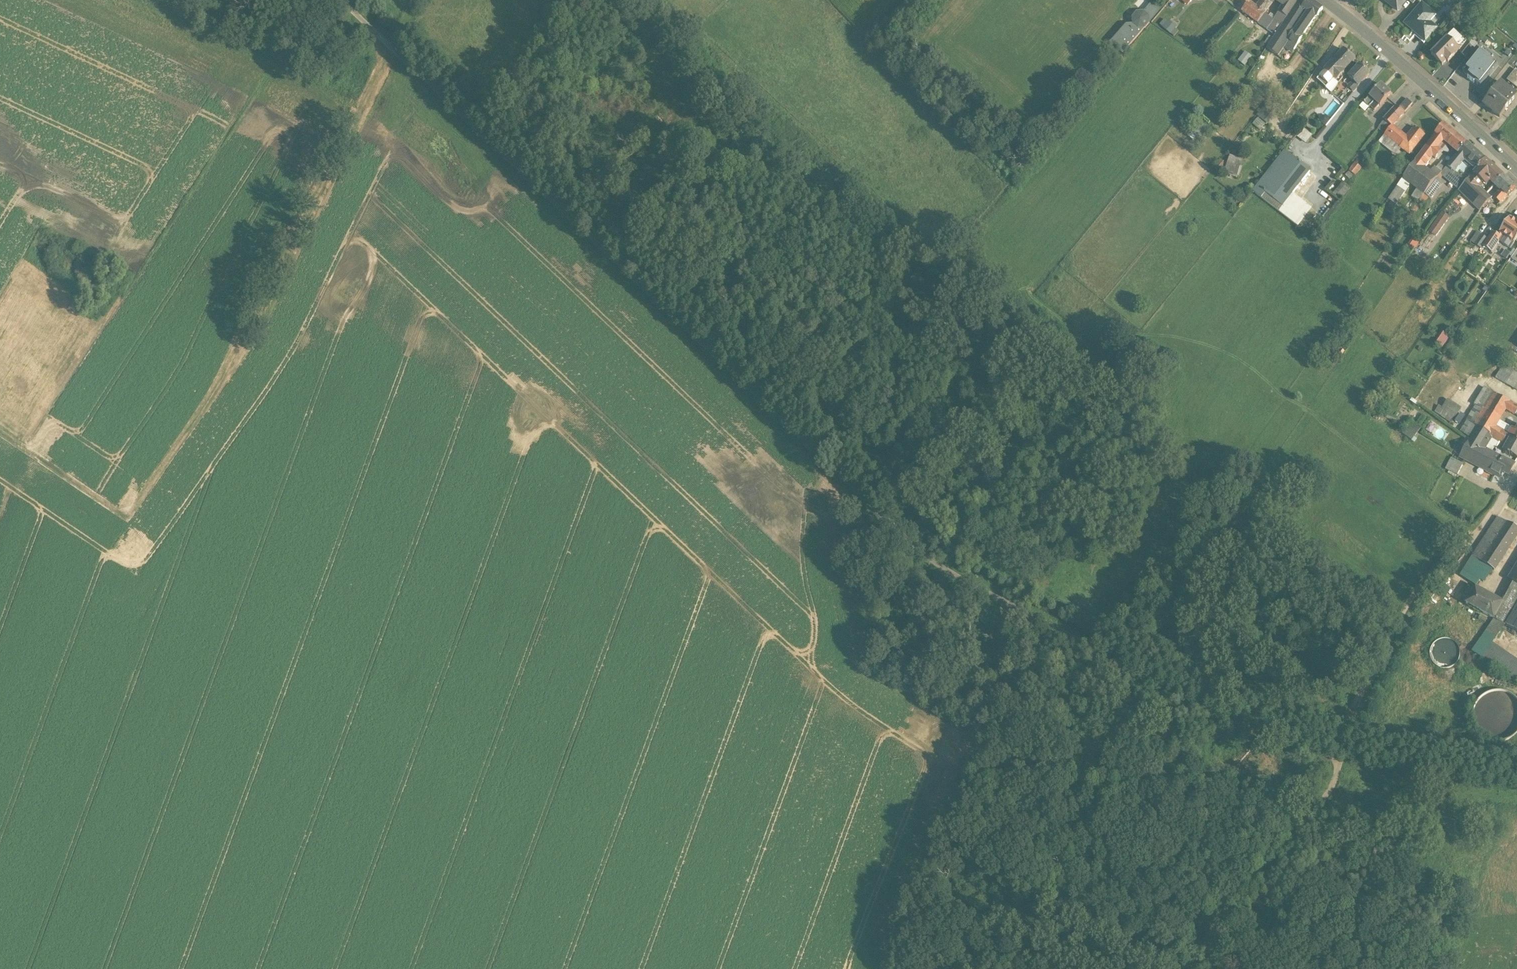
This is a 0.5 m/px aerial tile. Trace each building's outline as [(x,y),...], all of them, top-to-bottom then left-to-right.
[(1256,8),(1264,14),(1273,2),(1274,3),(1276,0),(1263,0),(1256,8)] [(1273,20),(1274,20),(1273,21),(1281,27),(1298,1),(1298,0),(1286,0),(1284,4),(1273,20)] [(1309,0),(1308,0),(1304,5),(1302,9),(1307,13),(1298,27),(1305,32),(1316,15),(1318,16),(1323,9),(1309,0)] [(1397,11),(1407,0),(1384,0),(1397,11)] [(1277,32),(1267,49),(1278,56),(1282,51),(1289,41),(1288,40),(1294,31),(1295,32),(1298,27),(1307,13),(1302,9),(1304,5),(1298,1),(1277,32)] [(1256,8),(1249,2),(1242,11),(1258,23),(1264,14),(1256,8)] [(1422,5),(1405,24),(1425,42),(1436,29),(1429,23),(1435,16),(1422,5)] [(1144,12),(1137,13),(1133,18),(1133,25),(1145,29),(1149,23),(1149,17),(1144,12)] [(1273,20),(1265,14),(1264,14),(1258,23),(1268,30),(1269,28),(1273,21),(1274,20),(1273,20)] [(1170,35),(1176,28),(1169,21),(1162,28),(1170,35)] [(1281,27),(1273,21),(1269,28),(1277,32),(1281,27)] [(1127,25),(1111,44),(1123,54),(1145,29),(1133,25),(1127,25)] [(1305,32),(1298,27),(1295,32),(1302,37),(1305,32)] [(1295,32),(1294,31),(1288,40),(1289,41),(1282,51),(1289,56),(1296,46),(1297,46),(1303,37),(1295,32)] [(1465,41),(1454,32),(1447,39),(1454,46),(1455,46),(1458,50),(1465,57),(1473,49),(1470,46),(1465,41)] [(1454,46),(1447,39),(1440,46),(1439,46),(1431,54),(1442,65),(1446,61),(1447,62),(1454,55),(1453,55),(1458,50),(1455,46),(1454,46)] [(1343,50),(1324,70),(1325,71),(1317,80),(1326,88),(1334,80),(1338,84),(1346,74),(1342,71),(1353,59),(1343,50)] [(1467,77),(1480,87),(1498,65),(1480,52),(1466,70),(1470,73),(1467,77)] [(1360,65),(1348,77),(1353,82),(1348,87),(1352,92),(1369,74),(1360,65)] [(1516,70),(1507,81),(1516,88),(1516,71),(1516,70)] [(1516,96),(1500,83),(1483,105),(1499,118),(1516,96)] [(1390,94),(1380,84),(1369,96),(1369,97),(1364,103),(1368,107),(1374,101),(1379,106),(1390,94)] [(1396,106),(1384,121),(1391,127),(1392,127),(1392,126),(1404,113),(1396,106)] [(1252,124),(1259,130),(1264,125),(1257,119),(1252,124)] [(1384,121),(1377,129),(1384,135),(1391,127),(1384,121)] [(1444,124),(1435,134),(1436,135),(1426,148),(1433,154),(1443,142),(1457,153),(1466,143),(1461,139),(1444,124)] [(1208,130),(1202,125),(1189,139),(1196,145),(1208,130)] [(1391,127),(1384,135),(1390,139),(1397,130),(1392,126),(1392,127),(1391,127)] [(1415,128),(1409,136),(1418,143),(1424,135),(1415,128)] [(1301,129),(1296,139),(1306,144),(1311,134),(1301,129)] [(1397,130),(1390,139),(1400,147),(1409,154),(1418,143),(1409,136),(1407,138),(1397,130)] [(1390,139),(1384,135),(1379,142),(1394,154),(1400,147),(1390,139)] [(1447,166),(1447,167),(1454,173),(1454,172),(1462,162),(1466,165),(1468,162),(1471,165),(1476,170),(1485,160),(1480,155),(1466,143),(1457,153),(1447,166)] [(1426,148),(1403,178),(1411,184),(1412,184),(1424,169),(1435,154),(1433,154),(1426,148)] [(1285,153),(1254,193),(1279,213),(1283,208),(1261,191),(1288,155),(1285,153)] [(1288,155),(1261,191),(1283,208),(1293,195),(1310,172),(1300,165),(1301,164),(1299,163),(1299,164),(1288,155)] [(1244,162),(1233,160),(1229,175),(1241,178),(1244,162)] [(1476,170),(1473,173),(1469,178),(1479,188),(1483,184),(1486,186),(1490,181),(1494,186),(1503,176),(1485,160),(1476,170)] [(1447,166),(1442,162),(1435,169),(1441,174),(1442,174),(1447,167),(1447,166)] [(1361,169),(1355,164),(1349,171),(1355,176),(1361,169)] [(1454,173),(1447,167),(1442,174),(1460,189),(1466,182),(1454,172),(1454,173)] [(1434,168),(1430,174),(1436,179),(1441,174),(1435,169),(1434,168)] [(1430,174),(1424,169),(1412,184),(1425,195),(1436,179),(1430,174)] [(1515,188),(1503,176),(1494,186),(1500,191),(1501,190),(1507,196),(1515,188)] [(1403,178),(1388,201),(1396,206),(1411,184),(1403,178)] [(1460,189),(1459,190),(1480,211),(1491,199),(1486,195),(1479,188),(1469,178),(1466,182),(1460,189)] [(1445,187),(1437,180),(1431,187),(1436,191),(1439,194),(1445,187)] [(1333,195),(1342,199),(1348,187),(1339,182),(1333,195)] [(1431,187),(1425,195),(1428,198),(1429,199),(1436,191),(1431,187)] [(1418,190),(1412,198),(1419,203),(1421,199),(1425,195),(1418,190)] [(1500,191),(1491,200),(1496,205),(1498,203),(1499,204),(1507,196),(1501,190),(1500,191)] [(1283,208),(1279,213),(1298,227),(1312,210),(1293,195),(1283,208)] [(1388,211),(1382,219),(1388,223),(1394,216),(1388,211)] [(1509,218),(1499,234),(1503,236),(1514,244),(1516,239),(1516,220),(1515,223),(1509,218)] [(1444,225),(1437,220),(1429,232),(1436,237),(1444,225)] [(1498,236),(1492,232),(1487,240),(1482,247),(1491,253),(1499,242),(1503,236),(1499,234),(1498,236)] [(1487,240),(1482,236),(1475,246),(1480,250),(1487,240)] [(1514,244),(1503,236),(1499,242),(1510,250),(1514,244)] [(1441,333),(1434,343),(1441,348),(1448,337),(1441,333)] [(1504,366),(1496,378),(1514,389),(1516,385),(1516,384),(1516,374),(1504,366)] [(1510,404),(1492,393),(1482,409),(1488,412),(1484,419),(1496,426),(1506,410),(1510,404)] [(1510,404),(1506,410),(1515,416),(1516,413),(1516,408),(1510,404)] [(1477,406),(1461,433),(1471,439),(1478,428),(1484,419),(1488,412),(1482,409),(1477,406)] [(1445,411),(1439,407),(1435,413),(1442,417),(1445,411)] [(1496,426),(1484,419),(1478,428),(1488,433),(1492,427),(1495,429),(1496,426)] [(1421,430),(1411,422),(1402,434),(1412,442),(1421,430)] [(1495,429),(1492,427),(1488,433),(1490,434),(1488,436),(1491,438),(1501,444),(1506,436),(1495,429)] [(1488,433),(1478,428),(1471,439),(1469,443),(1480,449),(1484,450),(1487,445),(1491,439),(1491,438),(1488,436),(1490,434),(1488,433)] [(1516,432),(1512,430),(1509,436),(1516,441),(1516,430),(1516,432)] [(1503,446),(1500,445),(1498,448),(1503,451),(1511,438),(1509,437),(1503,446)] [(1502,453),(1509,457),(1510,455),(1516,459),(1516,442),(1511,438),(1503,451),(1502,453)] [(1500,445),(1491,439),(1487,445),(1496,450),(1498,448),(1500,445)] [(1480,449),(1469,443),(1466,447),(1461,456),(1472,462),(1480,449)] [(1466,447),(1460,444),(1455,453),(1461,456),(1466,447)] [(1480,449),(1472,462),(1478,466),(1486,452),(1484,450),(1480,449)] [(1513,467),(1486,452),(1478,466),(1500,478),(1503,472),(1509,475),(1513,467)] [(1463,465),(1451,458),(1445,471),(1457,477),(1463,465)] [(1498,518),(1472,556),(1491,569),(1494,571),(1516,536),(1516,529),(1498,518)] [(1491,569),(1472,556),(1461,575),(1465,577),(1465,578),(1470,581),(1477,586),(1480,580),(1483,582),(1491,569)] [(1508,579),(1513,582),(1516,585),(1516,565),(1508,579)] [(1502,603),(1494,619),(1505,625),(1516,606),(1516,585),(1513,582),(1502,603)] [(1502,603),(1475,588),(1466,604),(1494,619),(1502,603)] [(1505,625),(1516,632),(1516,606),(1505,625)] [(1505,625),(1494,619),(1485,632),(1496,639),(1505,625)] [(1485,632),(1472,651),(1476,654),(1481,657),(1482,658),(1515,681),(1516,679),(1516,660),(1493,644),(1496,639),(1485,632)] [(1458,659),(1460,654),(1458,648),(1455,643),(1450,640),(1445,639),(1439,640),(1434,643),(1431,648),(1430,654),(1431,660),(1434,664),(1439,668),(1445,669),(1450,668),(1455,664),(1458,659)] [(1516,698),(1507,693),(1498,691),(1488,693),(1480,699),(1474,707),(1473,717),(1475,726),(1480,735),(1488,740),(1498,742),(1508,740),(1516,734),(1516,733),(1516,700),(1516,698)]
